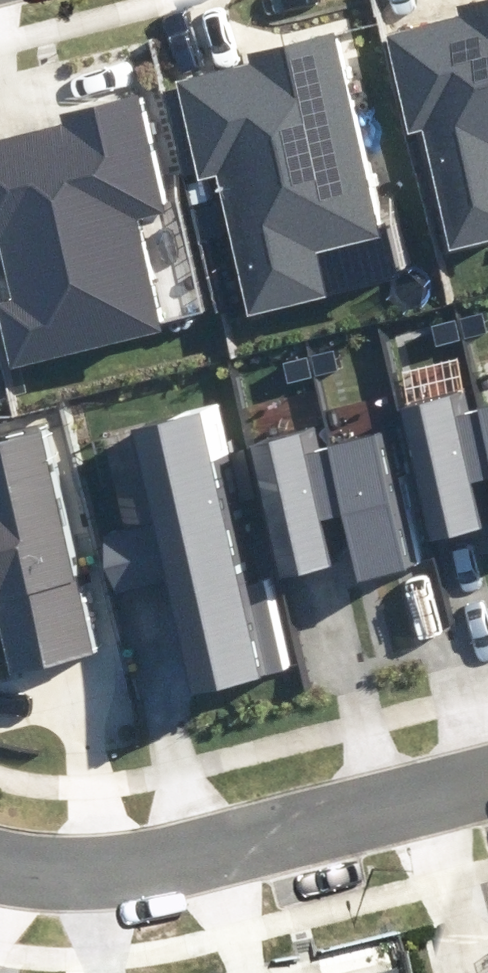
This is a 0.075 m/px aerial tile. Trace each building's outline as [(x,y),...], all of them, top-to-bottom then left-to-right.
[(462,7),(464,17),(387,36),(411,134),(423,131),(452,248),(487,239),(487,1),(462,7)] [(252,66),(177,84),(200,178),(216,174),(251,314),(327,296),(316,253),(378,238),(328,36),(249,55),(252,66)] [(0,143),(0,252),(12,300),(0,303),(0,324),(11,367),(160,330),(133,218),(160,212),(132,97),(60,114),(64,127),(0,143)] [(408,408),(441,542),(487,530),(487,517),(479,480),(487,477),(487,438),(481,411),(477,391),(408,408)] [(265,678),(200,415),(133,431),(156,524),(104,536),(118,591),(169,578),(197,694),(265,678)] [(327,428),(256,445),(289,579),(341,566),(328,516),(347,512),(332,449),(327,428)] [(38,433),(0,442),(0,613),(15,673),(92,654),(38,433)] [(395,433),(332,449),(347,512),(364,581),(428,565),(395,433)]
